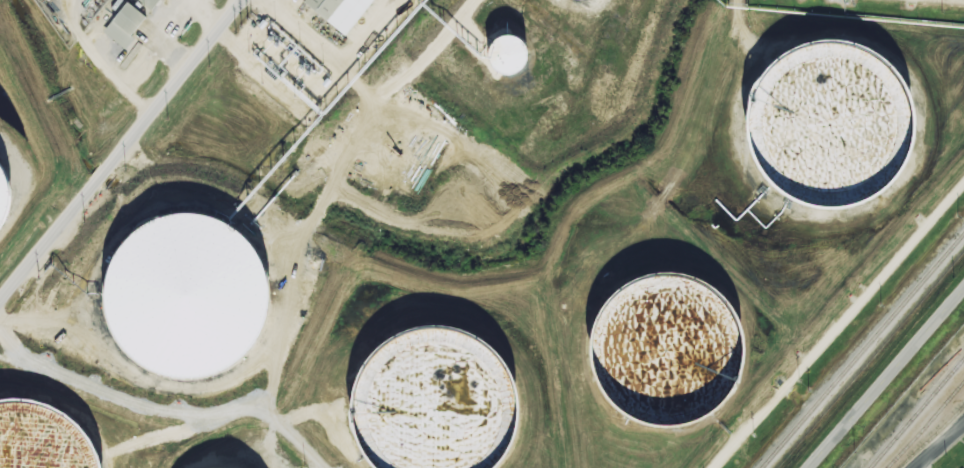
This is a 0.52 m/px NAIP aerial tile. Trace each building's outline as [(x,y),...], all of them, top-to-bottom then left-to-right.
[(151,9),(140,0),(158,0),(151,9)] [(300,4),(303,0),(342,0),(323,23),(300,4)] [(122,48),(146,19),(126,2),(102,31),(122,48)] [(530,58),(528,64),(525,69),(521,73),(515,75),(509,76),(504,74),(499,71),(495,67),(492,61),(492,55),(493,50),(497,44),(502,40),(508,38),(515,38),(521,41),(526,45),(529,51),(530,58)] [(805,45),(780,57),(761,76),(749,101),(745,128),(751,155),(765,179),(786,197),(811,207),(838,208),(865,201),(888,185),(904,163),(912,136),(911,108),(901,82),(883,61),(860,47),(832,41),(805,45)] [(7,227),(14,210),(15,190),(9,172),(0,161),(0,235),(7,227)] [(744,333),(746,357),(740,380),(726,403),(705,419),(680,427),(653,426),(629,415),(609,397),(597,374),(593,348),(599,322),(612,301),(630,286),(652,277),(676,275),(699,280),(719,293),(735,311),(744,333)] [(513,444),(498,467),(376,467),(370,462),(356,437),(353,408),(359,379),(372,357),(392,340),(417,330),(443,328),(468,334),(490,348),(507,368),(517,392),(520,418),(513,444)] [(101,461),(102,467),(0,467),(0,403),(6,401),(36,402),(65,414),(87,434),(101,461)]
